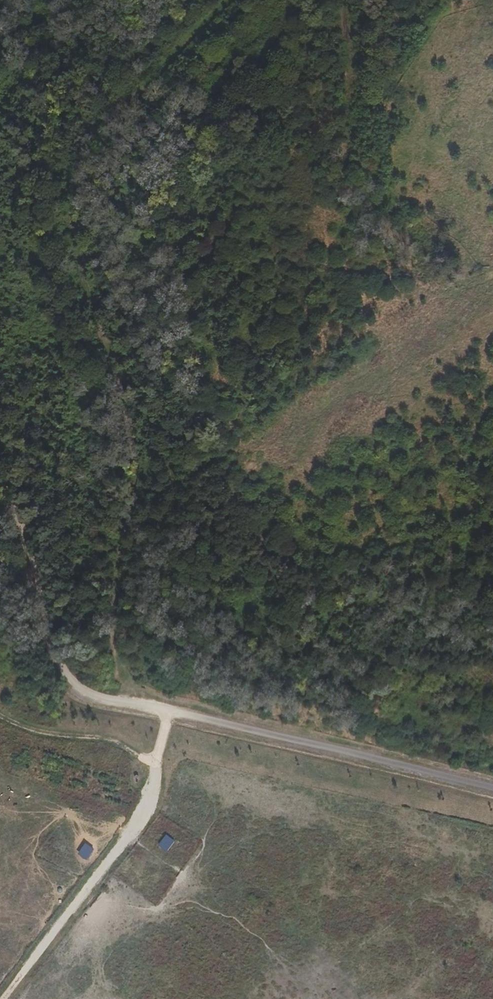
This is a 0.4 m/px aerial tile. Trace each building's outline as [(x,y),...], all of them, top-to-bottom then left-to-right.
[(167,852),(175,841),(167,835),(159,846),(167,852)] [(95,851),(83,844),(78,853),(89,860),(95,851)] [(38,869),(42,860),(30,855),(26,863),(38,869)]
